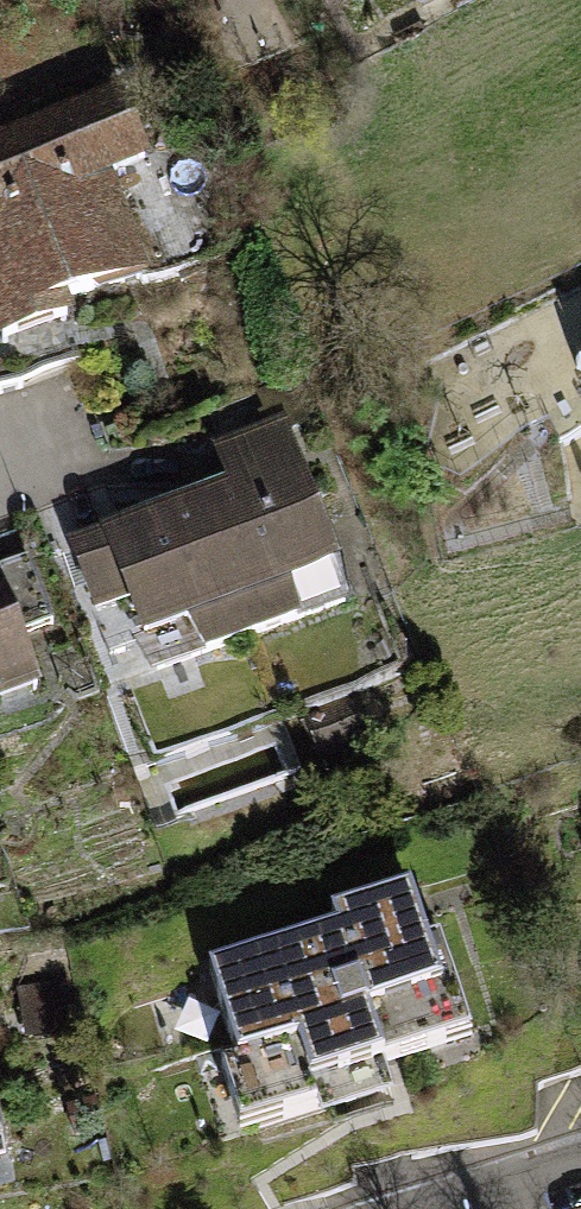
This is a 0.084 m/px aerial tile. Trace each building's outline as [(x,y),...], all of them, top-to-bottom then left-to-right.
[(0,140),(0,343),(58,322),(51,304),(135,273),(112,209),(99,213),(86,178),(136,159),(114,99),(0,140)] [(212,448),(227,489),(293,466),(278,425),(212,448)] [(227,489),(195,501),(243,634),(341,599),(293,466),(227,489)] [(156,665),(243,634),(195,501),(106,533),(130,600),(95,612),(91,614),(106,655),(148,641),(156,665)] [(71,545),(95,612),(130,600),(106,533),(71,545)] [(0,571),(0,588),(19,638),(49,627),(25,562),(0,571)] [(19,638),(0,588),(0,674),(28,664),(19,638)] [(210,969),(237,1062),(216,1069),(233,1129),(386,1084),(380,1065),(472,1039),(441,933),(425,938),(410,887),(329,910),(335,933),(210,969)]
